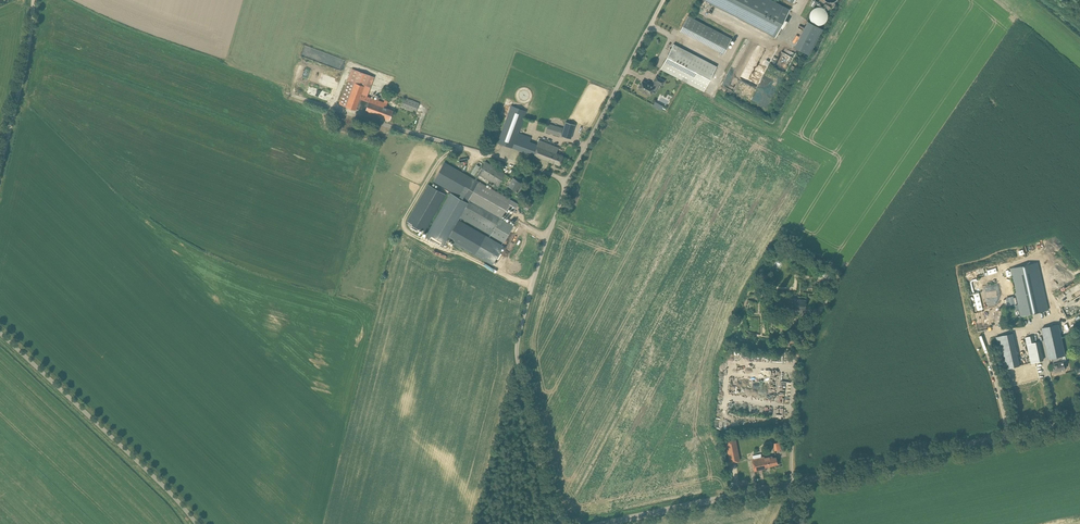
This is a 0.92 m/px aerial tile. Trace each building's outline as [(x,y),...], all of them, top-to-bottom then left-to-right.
[(772,0),(705,0),(775,37),(779,29),(783,31),(789,20),(785,18),(790,9),(772,0)] [(810,14),(809,16),(810,18),(811,20),(812,22),(814,23),(815,24),(817,25),(820,25),(823,24),(825,22),(827,20),(827,17),(827,15),(827,12),(825,10),(823,8),(821,7),(818,7),(815,7),(813,8),(812,10),(810,12),(810,14)] [(732,38),(693,18),(688,16),(680,30),(724,53),(732,38)] [(717,66),(678,46),(674,43),(661,69),(704,91),(717,66)] [(390,119),(392,114),(393,110),(386,108),(388,101),(385,100),(384,102),(367,96),(374,77),(352,68),(339,104),(356,110),(357,107),(380,115),(380,117),(384,119),(385,117),(390,119)] [(649,84),(643,80),(638,89),(642,91),(643,92),(650,96),(652,91),(655,93),(660,84),(662,85),(665,81),(656,76),(654,81),(655,81),(653,85),(650,83),(649,84)] [(416,112),(419,104),(404,98),(401,106),(416,111),(416,112)] [(518,133),(526,111),(511,105),(500,137),(498,142),(513,148),(513,147),(534,155),(560,165),(563,156),(556,153),(558,147),(539,140),(537,145),(529,142),(531,138),(518,133)] [(571,139),(575,124),(566,121),(561,136),(571,139)] [(548,124),(546,131),(560,136),(562,128),(548,124)] [(358,130),(361,130),(374,134),(375,129),(371,128),(371,129),(359,125),(358,130)] [(498,186),(502,178),(505,173),(485,161),(482,166),(478,174),(498,186)] [(452,191),(426,236),(443,246),(447,239),(449,236),(458,220),(460,217),(504,242),(514,225),(501,218),(507,207),(514,211),(518,204),(511,200),(465,174),(445,163),(435,181),(452,191)] [(477,164),(471,173),(474,175),(480,166),(477,164)] [(516,190),(516,191),(517,191),(518,191),(522,183),(513,178),(511,182),(513,183),(511,187),(516,190)] [(446,194),(428,184),(407,221),(412,224),(412,225),(411,228),(417,231),(418,229),(419,229),(420,228),(425,231),(446,194)] [(458,220),(449,236),(454,239),(452,242),(475,254),(491,264),(496,257),(499,259),(502,253),(498,252),(502,245),(485,235),(458,220)] [(1016,309),(1020,309),(1021,315),(1049,309),(1038,262),(1010,268),(1019,304),(1015,305),(1016,309)] [(836,278),(830,275),(827,280),(830,281),(829,284),(832,286),(836,278)] [(806,300),(792,298),(787,298),(787,313),(802,314),(802,309),(805,309),(806,300)] [(977,330),(987,329),(985,311),(975,312),(977,330)] [(1065,355),(1064,350),(1059,329),(1060,328),(1060,326),(1059,326),(1058,324),(1042,328),(1049,358),(1057,357),(1058,358),(1053,359),(1054,366),(1054,368),(1055,371),(1065,369),(1062,355),(1065,355)] [(1005,368),(1021,365),(1015,332),(999,335),(1005,368)] [(1044,360),(1042,354),(1039,341),(1034,342),(1033,336),(1026,337),(1031,362),(1044,360)] [(735,439),(727,441),(731,461),(739,460),(735,439)] [(778,464),(777,459),(773,459),(772,456),(763,458),(762,452),(751,454),(754,471),(765,468),(765,467),(778,464)]
